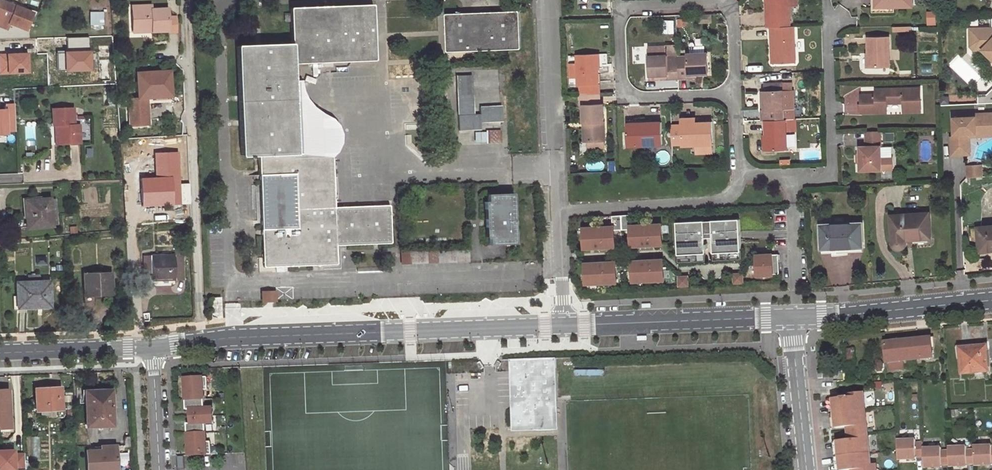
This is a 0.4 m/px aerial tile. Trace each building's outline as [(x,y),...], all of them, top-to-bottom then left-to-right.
[(768,28),(772,28),(790,27),(789,0),(767,0),(768,28)] [(913,7),(913,0),(876,0),(876,8),(913,7)] [(0,1),(0,23),(8,26),(9,24),(26,30),(32,14),(0,1)] [(301,80),(295,80),(294,63),(374,60),(375,58),(373,6),(372,5),(293,8),(290,9),(292,44),(239,46),(237,48),(241,155),(243,157),(259,156),(264,264),(265,267),(336,265),(337,263),(337,245),(389,244),(391,241),(390,207),(389,205),(335,207),(333,154),(332,152),(303,153),(303,143),(321,114),(310,104),(303,93),(301,80)] [(150,32),(168,32),(168,34),(177,33),(177,19),(168,19),(168,10),(151,10),(151,6),(131,6),(131,28),(150,28),(150,32)] [(448,13),(446,14),(447,49),(449,51),(520,48),(522,46),(520,12),(519,10),(448,13)] [(90,25),(104,25),(104,12),(90,11),(90,25)] [(969,26),(969,50),(988,50),(988,60),(991,60),(991,26),(969,26)] [(772,28),(773,63),(795,63),(793,27),(790,27),(772,28)] [(890,67),(889,37),(868,38),(869,68),(890,67)] [(668,57),(668,47),(649,48),(650,58),(668,57)] [(650,75),(668,74),(668,78),(679,78),(678,59),(678,47),(668,47),(668,57),(650,58),(650,75)] [(601,94),(599,53),(578,54),(579,84),(582,84),(582,94),(601,94)] [(708,54),(689,54),(689,59),(678,59),(679,78),(690,77),(690,73),(698,73),(709,72),(708,54)] [(148,97),(171,96),(169,70),(136,73),(138,98),(128,98),(129,123),(149,123),(148,97)] [(456,75),(458,130),(481,129),(481,122),(503,121),(502,105),(475,106),(474,74),(456,75)] [(886,103),(904,102),(904,111),(921,111),(920,88),(880,90),(880,95),(876,95),(861,96),(862,113),(886,112),(886,103)] [(783,120),(782,91),(758,92),(759,109),(756,109),(756,121),(759,121),(783,120)] [(605,141),(604,103),(602,103),(601,94),(582,94),(582,104),(584,104),(585,122),(587,122),(587,141),(605,141)] [(903,112),(902,103),(888,104),(889,112),(903,112)] [(16,132),(14,105),(0,106),(0,133),(16,132)] [(58,125),(59,144),(80,143),(79,124),(74,124),(74,108),(53,109),(54,125),(56,125),(58,125)] [(951,114),(952,150),(967,149),(966,133),(988,133),(987,113),(951,114)] [(331,119),(321,114),(303,143),(303,153),(332,152),(335,152),(340,143),(340,134),(337,125),(331,119)] [(772,150),(787,150),(786,120),(783,120),(759,121),(759,135),(760,151),(772,150)] [(628,144),(664,144),(663,122),(642,122),(642,125),(628,126),(628,144)] [(697,122),(683,123),(683,125),(673,125),(673,144),(684,144),(684,145),(697,145),(713,144),(713,122),(697,122)] [(880,158),(879,132),(865,132),(865,146),(860,146),(860,170),(880,169),(880,158)] [(760,151),(759,135),(757,135),(757,154),(772,153),(772,150),(760,151)] [(587,149),(605,149),(605,141),(587,141),(587,149)] [(697,153),(713,152),(713,144),(697,145),(697,153)] [(891,158),(880,158),(880,169),(891,169),(891,158)] [(967,164),(967,176),(983,175),(983,164),(967,164)] [(514,193),(488,194),(488,201),(484,201),(486,237),(489,237),(489,245),(515,244),(514,193)] [(54,198),(25,201),(27,228),(56,225),(54,198)] [(929,213),(891,215),(892,239),(893,243),(894,245),(897,247),(900,247),(902,247),(903,246),(905,245),(906,242),(906,239),(930,238),(929,213)] [(633,217),(623,218),(624,232),(632,232),(633,248),(664,247),(663,226),(633,228),(633,217)] [(623,218),(614,218),(614,229),(584,230),(585,251),(617,249),(616,233),(624,232),(623,218)] [(741,221),(713,222),(714,240),(715,255),(743,253),(741,221)] [(713,222),(706,223),(707,240),(714,240),(713,222)] [(706,223),(678,224),(680,257),(708,255),(708,251),(710,251),(709,246),(707,246),(707,240),(706,223)] [(862,223),(821,225),(822,248),(863,246),(862,223)] [(978,227),(980,248),(991,247),(991,226),(978,227)] [(175,254),(151,255),(151,280),(184,279),(183,247),(174,247),(175,254)] [(438,263),(470,261),(469,253),(437,255),(438,263)] [(743,253),(715,255),(716,262),(744,261),(743,253)] [(708,255),(680,257),(680,264),(708,263),(708,255)] [(758,257),(759,277),(776,277),(775,274),(782,273),(781,256),(775,256),(758,257)] [(665,262),(634,263),(634,265),(634,269),(635,284),(666,282),(665,262)] [(618,264),(586,266),(587,287),(619,285),(618,270),(618,266),(618,264)] [(111,274),(84,275),(85,294),(111,293),(111,274)] [(736,275),(736,283),(745,283),(744,275),(736,275)] [(689,277),(681,278),(682,286),(690,285),(689,277)] [(50,281),(16,282),(17,308),(51,307),(50,281)] [(263,292),(263,302),(281,301),(280,291),(263,292)] [(221,297),(210,297),(211,318),(221,318),(221,304),(221,297)] [(931,338),(885,343),(887,361),(889,361),(890,370),(903,369),(903,359),(933,357),(931,338)] [(987,346),(960,348),(963,373),(989,371),(987,346)] [(556,358),(509,360),(510,372),(514,372),(515,403),(553,401),(552,368),(556,368),(556,358)] [(514,372),(510,372),(511,408),(554,406),(554,430),(558,430),(556,368),(552,368),(553,401),(515,403),(514,372)] [(207,377),(184,378),(186,410),(190,410),(191,423),(187,424),(189,456),(211,454),(210,442),(207,442),(206,424),(213,423),(212,408),(205,408),(204,390),(208,390),(207,377)] [(61,387),(35,388),(36,411),(62,409),(61,387)] [(0,390),(0,427),(10,427),(8,390),(0,390)] [(87,423),(111,423),(110,392),(86,393),(86,403),(77,403),(78,423),(87,422),(87,423)] [(833,415),(864,412),(862,393),(848,394),(848,400),(842,400),(831,401),(833,415)] [(554,406),(511,408),(512,428),(535,427),(535,431),(554,430),(554,406)] [(846,429),(851,428),(852,438),(866,436),(864,412),(833,415),(834,430),(846,429)] [(837,458),(868,454),(866,436),(852,438),(853,442),(847,442),(836,443),(837,458)] [(898,461),(915,460),(915,458),(922,458),(922,448),(921,443),(914,444),(914,441),(897,441),(898,461)] [(834,469),(839,469),(837,458),(836,443),(831,444),(834,469)] [(974,466),(991,465),(991,464),(991,463),(991,449),(990,446),(973,446),(973,450),(974,464),(974,466)] [(15,447),(0,448),(0,469),(25,469),(24,452),(16,453),(15,447)] [(965,447),(948,447),(948,451),(949,465),(949,467),(966,466),(966,465),(974,464),(973,450),(965,450),(965,447)] [(922,468),(941,467),(941,465),(949,465),(948,451),(940,451),(940,448),(922,448),(922,458),(922,468)] [(117,450),(102,450),(88,451),(89,469),(118,469),(117,450)] [(856,469),(870,469),(869,467),(868,454),(837,458),(839,469),(855,469),(856,469)]
